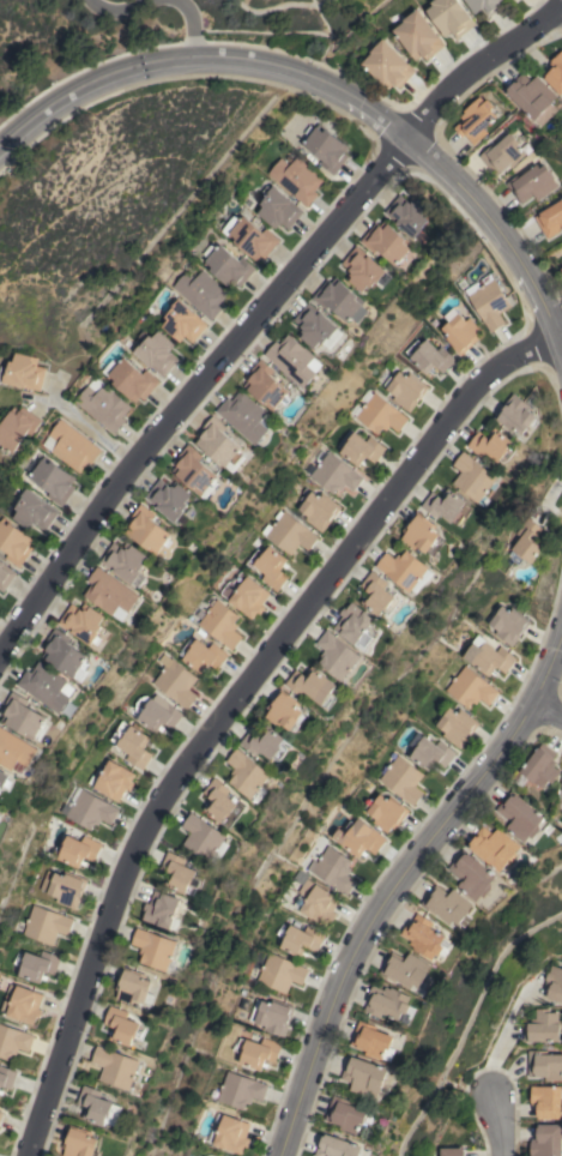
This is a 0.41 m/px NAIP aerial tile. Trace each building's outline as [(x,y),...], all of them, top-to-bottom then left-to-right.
[(429,2),(432,0),(458,0),(476,25),(457,38),(452,31),(443,37),(441,32),(425,10),(431,5),(429,2)] [(475,14),(464,0),(504,0),(507,4),(489,18),(482,8),(475,14)] [(403,22),(401,19),(417,8),(437,36),(439,36),(445,46),(425,60),(422,55),(415,61),(392,30),(403,22)] [(370,53),(369,52),(382,38),(407,64),(409,62),(416,71),(399,89),(394,83),(389,89),(386,85),(383,86),(361,64),(370,53)] [(549,62),(561,50),(561,95),(545,78),(546,77),(545,74),(554,67),(549,62)] [(504,90),(522,72),(531,82),(537,76),(557,96),(550,103),(552,106),(544,114),(543,113),(534,121),(504,90)] [(473,145),(464,134),(461,137),(453,128),(461,120),(459,116),(464,113),(463,112),(479,96),(484,102),(487,100),(494,107),(491,109),(497,116),(483,128),(488,133),(473,145)] [(334,175),(319,163),(322,159),(302,144),(315,126),(324,132),(326,128),(349,146),(344,152),(349,156),(334,175)] [(478,156),(492,144),(495,145),(510,132),(519,143),(518,145),(526,155),(512,167),(509,164),(496,176),(478,156)] [(267,174),(280,158),(289,165),(296,156),(324,180),(314,191),(318,194),(307,207),(267,174)] [(506,183),(521,173),(522,175),(536,164),(539,168),(545,164),(555,177),(554,179),(558,185),(537,201),(533,195),(521,204),(506,183)] [(288,229),(279,222),(274,228),(256,213),(262,206),(260,204),(265,198),(264,197),(265,194),(261,191),(266,186),(270,189),(273,186),(303,211),(288,229)] [(385,212),(400,194),(409,201),(413,195),(431,211),(427,217),(429,219),(424,225),(425,227),(422,230),(430,237),(424,245),(416,237),(415,239),(385,212)] [(534,217),(561,200),(561,225),(561,223),(558,231),(546,239),(534,217)] [(262,259),(259,255),(254,260),(220,231),(234,215),(240,219),(243,216),(261,231),(265,228),(279,240),(262,259)] [(398,265),(377,249),(375,253),(361,241),(376,223),(380,225),(385,221),(415,245),(398,265)] [(240,287),(235,283),(230,288),(203,264),(206,259),(200,253),(209,242),(214,247),(218,243),(237,260),(240,257),(254,269),(240,287)] [(373,288),(369,284),(363,291),(350,281),(353,277),(351,275),(352,272),(343,263),(357,247),(368,258),(370,254),(388,271),(373,288)] [(170,287),(183,271),(193,278),(200,270),(228,293),(218,303),(222,307),(211,321),(170,287)] [(466,296),(463,290),(476,281),(481,287),(484,284),(481,279),(489,273),(494,278),(510,306),(498,314),(504,323),(490,332),(466,296)] [(367,301),(363,306),(369,311),(359,323),(353,318),(350,321),(331,305),(326,309),(313,297),(327,279),(332,283),(337,277),(367,301)] [(207,325),(191,343),(183,336),(179,342),(159,326),(165,319),(163,318),(169,311),(167,309),(177,299),(207,325)] [(309,302),(345,333),(332,349),(322,341),(315,349),(300,335),(304,329),(294,319),(309,302)] [(460,355),(443,337),(446,333),(441,329),(448,321),(443,317),(452,308),(465,321),(469,318),(481,330),(476,336),(478,338),(460,355)] [(132,351),(135,347),(132,344),(135,338),(141,343),(147,335),(150,337),(156,330),(173,344),(168,350),(177,359),(162,378),(132,351)] [(304,389),(265,355),(277,341),(280,344),(289,333),(316,356),(315,357),(325,365),(304,389)] [(455,360),(442,373),(434,365),(425,374),(409,357),(410,356),(405,351),(417,339),(421,343),(425,339),(436,349),(441,345),(455,360)] [(40,391),(0,383),(0,367),(5,368),(7,361),(10,361),(12,353),(36,357),(35,366),(44,367),(40,391)] [(99,372),(110,359),(113,362),(116,359),(119,361),(122,357),(141,374),(145,369),(159,381),(143,399),(139,397),(134,402),(99,372)] [(244,385),(249,380),(246,377),(261,357),(276,371),(272,374),(291,391),(288,395),(292,399),(288,405),(283,401),(273,411),(244,385)] [(388,368),(392,363),(397,368),(393,373),(388,368)] [(392,399),(392,398),(388,396),(391,392),(386,389),(399,371),(405,375),(409,372),(428,386),(409,413),(392,399)] [(73,401),(93,377),(131,407),(121,417),(126,420),(114,434),(73,401)] [(216,411),(228,397),(232,401),(242,390),(268,413),(267,414),(277,422),(256,446),(216,411)] [(409,419),(398,432),(389,426),(385,431),(382,428),(376,434),(355,417),(356,416),(349,411),(355,404),(361,408),(365,402),(359,398),(367,390),(371,393),(374,392),(409,419)] [(514,393),(531,407),(528,410),(537,416),(536,419),(539,421),(536,427),(532,423),(524,435),(516,429),(514,433),(495,419),(514,393)] [(5,453),(0,450),(0,447),(1,445),(0,444),(0,424),(12,407),(18,410),(22,407),(41,420),(30,435),(26,433),(20,440),(23,442),(17,451),(14,448),(12,453),(7,450),(5,453)] [(197,442),(201,436),(198,434),(213,415),(228,427),(224,431),(243,447),(241,450),(243,452),(242,454),(242,456),(235,465),(231,462),(225,468),(197,442)] [(101,450),(90,464),(87,462),(79,472),(41,445),(48,435),(47,435),(60,419),(101,450)] [(500,462),(488,453),(484,458),(467,446),(478,431),(488,438),(495,428),(501,432),(502,429),(506,433),(503,435),(514,444),(512,446),(516,450),(509,459),(504,462),(502,459),(500,462)] [(374,464),(365,457),(357,466),(339,452),(355,432),(365,440),(369,435),(386,448),(374,464)] [(173,470),(177,465),(174,462),(189,444),(204,456),(200,459),(219,476),(216,481),(219,483),(206,499),(173,470)] [(363,477),(352,490),(344,484),(339,490),(336,488),(332,493),(309,476),(310,475),(306,471),(312,464),(316,468),(320,462),(315,458),(321,450),(326,453),(328,451),(363,477)] [(498,477),(496,481),(500,484),(495,490),(491,487),(488,492),(489,493),(487,495),(491,500),(485,507),(479,502),(453,482),(461,471),(453,465),(464,451),(498,477)] [(60,507),(46,496),(49,492),(28,477),(41,458),(48,464),(50,460),(74,477),(71,483),(74,487),(60,507)] [(145,496),(161,478),(171,487),(176,481),(193,494),(186,501),(189,504),(183,510),(186,511),(175,523),(145,496)] [(300,500),(297,499),(302,493),(301,492),(304,487),(312,492),(313,490),(319,495),(321,492),(340,507),(322,532),(304,519),(308,516),(296,506),(300,500)] [(58,511),(44,530),(34,523),(29,530),(12,517),(17,510),(13,508),(18,502),(16,501),(25,488),(58,511)] [(422,506),(433,492),(441,499),(449,488),(467,501),(466,502),(475,508),(467,517),(465,516),(461,519),(458,516),(453,523),(442,513),(437,519),(422,506)] [(126,532),(131,525),(127,523),(141,504),(156,514),(152,519),(173,534),(169,538),(173,541),(169,547),(164,544),(157,555),(126,532)] [(319,536),(308,550),(300,543),(291,555),(260,531),(267,523),(271,525),(272,523),(273,524),(277,519),(273,517),(279,510),(283,512),(284,510),(319,536)] [(437,526),(434,530),(441,535),(434,544),(437,547),(440,544),(442,546),(435,555),(429,550),(427,553),(417,546),(416,549),(401,538),(406,532),(404,530),(417,511),(437,526)] [(7,553),(0,548),(0,519),(1,517),(32,538),(28,546),(32,548),(18,568),(4,558),(7,553)] [(533,564),(525,558),(521,562),(509,554),(524,535),(518,530),(527,517),(544,529),(537,537),(546,544),(533,564)] [(250,543),(255,537),(260,541),(254,547),(250,543)] [(99,560),(113,542),(121,548),(127,541),(146,555),(141,562),(144,565),(140,571),(141,572),(140,573),(146,578),(139,588),(133,583),(133,584),(99,560)] [(288,560),(279,570),(289,577),(277,591),(260,579),(265,573),(248,560),(258,549),(262,553),(270,546),(288,560)] [(410,592),(375,566),(386,552),(395,559),(399,554),(401,556),(406,550),(410,553),(412,550),(416,553),(413,555),(436,573),(419,594),(412,589),(410,592)] [(2,592),(0,591),(0,562),(16,572),(2,592)] [(140,596),(122,621),(113,614),(111,615),(83,595),(91,584),(87,580),(97,566),(140,596)] [(373,570),(388,583),(385,588),(399,600),(400,597),(403,598),(389,616),(383,612),(380,616),(362,602),(370,591),(361,585),(373,570)] [(232,583),(241,571),(270,594),(261,604),(265,607),(259,614),(256,613),(253,618),(220,594),(220,591),(228,580),(230,582),(232,583)] [(197,624),(216,598),(238,616),(234,622),(237,625),(234,630),(242,637),(231,651),(197,624)] [(58,622),(71,603),(80,609),(85,602),(104,616),(99,624),(102,626),(97,633),(99,633),(97,636),(102,638),(97,644),(93,642),(91,645),(58,622)] [(376,620),(367,632),(374,637),(365,648),(361,644),(358,646),(334,627),(344,616),(340,614),(345,607),(348,609),(352,602),(376,620)] [(512,646),(495,633),(497,630),(488,624),(502,606),(508,610),(510,606),(531,621),(512,646)] [(42,656),(46,650),(42,648),(55,627),(71,638),(67,643),(87,656),(84,661),(89,664),(85,669),(80,667),(73,678),(42,656)] [(344,681),(321,663),(325,657),(322,656),(327,650),(318,643),(327,630),(362,656),(344,681)] [(463,657),(473,643),(472,642),(478,634),(487,640),(484,643),(496,651),(500,645),(516,658),(504,673),(496,667),(489,676),(463,657)] [(229,655),(217,670),(209,663),(200,674),(182,660),(188,652),(186,651),(197,638),(209,648),(213,643),(229,655)] [(152,684),(163,669),(161,668),(163,664),(157,660),(163,654),(170,658),(171,657),(198,678),(188,690),(197,696),(187,710),(152,684)] [(16,685),(26,669),(31,673),(38,661),(67,681),(61,691),(71,698),(59,715),(16,685)] [(498,692),(489,705),(479,698),(475,704),(472,703),(467,708),(445,691),(464,666),(498,692)] [(286,684),(297,669),(307,676),(314,667),(339,686),(334,693),(340,698),(337,702),(334,700),(328,708),(306,691),(302,697),(286,684)] [(283,688),(301,704),(300,706),(307,712),(298,723),(302,725),(298,731),(295,728),(292,730),(284,723),(280,727),(266,716),(271,711),(267,709),(283,688)] [(12,691),(28,700),(25,704),(47,718),(43,722),(48,725),(38,740),(35,737),(32,741),(0,721),(4,715),(0,711),(12,691)] [(151,699),(156,693),(183,714),(171,729),(163,722),(156,731),(135,717),(138,714),(135,711),(134,708),(135,705),(135,703),(139,698),(141,698),(141,697),(146,696),(151,699)] [(459,749),(442,735),(445,731),(436,724),(449,706),(455,711),(459,708),(479,723),(459,749)] [(150,737),(143,748),(153,754),(143,771),(125,759),(128,754),(122,749),(120,753),(116,752),(119,749),(114,746),(115,743),(109,740),(121,720),(150,737)] [(253,728),(262,736),(271,725),(288,739),(284,742),(289,747),(290,751),(283,760),(279,760),(276,757),(273,760),(261,751),(256,755),(242,743),(253,728)] [(11,771),(0,764),(0,727),(37,748),(22,775),(12,769),(11,771)] [(455,752),(445,767),(435,761),(428,771),(409,757),(415,748),(407,743),(411,740),(413,741),(419,734),(435,745),(439,740),(455,752)] [(543,742),(556,753),(551,759),(556,763),(554,766),(561,771),(551,783),(548,781),(543,788),(536,783),(536,784),(520,771),(543,742)] [(272,775),(259,791),(265,795),(259,802),(256,801),(258,799),(255,796),(253,799),(230,782),(235,775),(232,772),(236,767),(226,760),(237,747),(272,775)] [(377,779),(398,754),(423,775),(415,785),(423,793),(412,806),(377,779)] [(134,773),(131,781),(133,783),(129,790),(125,788),(119,801),(93,788),(95,787),(87,783),(92,775),(98,778),(109,759),(134,773)] [(2,785),(0,790),(0,771),(8,775),(6,779),(11,781),(8,788),(2,785)] [(205,808),(212,799),(204,793),(216,777),(231,789),(226,795),(232,799),(235,795),(242,801),(241,803),(247,808),(231,829),(205,808)] [(119,809),(110,825),(101,819),(97,825),(95,824),(91,830),(59,812),(64,803),(67,805),(78,785),(119,809)] [(495,809),(510,790),(543,817),(538,824),(538,830),(531,838),(528,836),(526,839),(524,838),(521,842),(506,829),(515,817),(513,815),(510,818),(506,819),(495,809)] [(409,811),(394,830),(391,827),(386,833),(373,823),(375,819),(365,812),(367,811),(363,807),(371,797),(375,800),(380,794),(386,799),(388,795),(409,811)] [(228,835),(224,839),(231,844),(218,863),(212,860),(211,862),(183,844),(192,832),(182,826),(192,812),(228,835)] [(331,837),(338,827),(342,831),(350,820),(353,824),(358,817),(386,838),(374,854),(365,848),(357,857),(331,837)] [(466,844),(482,825),(492,833),(497,827),(519,845),(513,853),(516,855),(508,866),(507,865),(500,873),(466,844)] [(93,861),(84,856),(78,868),(52,855),(55,847),(64,843),(67,835),(80,841),(83,836),(102,844),(93,861)] [(326,845),(351,861),(348,867),(350,868),(346,874),(356,880),(346,895),(310,871),(326,845)] [(306,855),(312,847),(319,850),(313,860),(306,855)] [(483,897),(481,896),(476,902),(458,887),(467,875),(465,874),(463,877),(458,878),(447,868),(464,849),(495,877),(490,883),(490,889),(483,897)] [(169,850),(187,857),(185,865),(199,871),(198,874),(199,875),(198,879),(203,880),(200,887),(199,887),(197,895),(189,892),(188,893),(167,884),(171,872),(162,868),(169,850)] [(75,909),(55,902),(56,897),(38,890),(47,869),(62,875),(64,871),(87,879),(75,909)] [(339,899),(332,911),(336,914),(332,921),(328,919),(326,922),(324,921),(322,925),(300,911),(298,914),(296,911),(298,909),(292,905),(300,893),(297,892),(306,878),(339,899)] [(436,884),(448,895),(453,889),(472,904),(466,911),(469,913),(458,925),(453,921),(449,925),(436,914),(434,916),(419,904),(436,884)] [(145,920),(147,911),(145,910),(147,902),(151,903),(156,890),(182,898),(176,917),(182,919),(181,922),(180,925),(179,928),(177,931),(145,920)] [(73,919),(67,935),(58,932),(53,945),(22,934),(25,925),(24,923),(25,920),(26,920),(32,904),(73,919)] [(412,949),(413,947),(409,944),(411,940),(400,934),(406,923),(410,926),(417,913),(433,922),(429,928),(445,937),(443,939),(453,944),(445,957),(440,953),(439,956),(435,953),(431,961),(412,949)] [(280,947),(284,939),(283,939),(283,938),(276,933),(277,931),(280,933),(283,929),(286,932),(290,925),(303,932),(307,926),(325,935),(316,952),(306,946),(300,958),(280,947)] [(179,941),(168,971),(143,963),(145,955),(140,952),(143,947),(132,944),(138,927),(179,941)] [(54,975),(43,971),(40,983),(18,976),(22,967),(12,964),(13,961),(16,962),(18,957),(23,958),(25,951),(40,957),(42,950),(61,957),(54,975)] [(260,971),(259,970),(260,967),(261,967),(268,951),(308,969),(301,985),(291,981),(285,994),(256,980),(260,971)] [(430,965),(427,973),(429,974),(421,987),(415,985),(412,988),(397,979),(395,981),(380,973),(392,951),(405,959),(410,952),(430,965)] [(125,965),(147,974),(146,979),(153,982),(146,1003),(135,999),(134,1004),(117,998),(120,991),(116,989),(125,965)] [(550,965),(561,969),(561,1003),(548,999),(548,995),(546,995),(550,985),(545,983),(545,976),(546,971),(548,971),(550,965)] [(364,1010),(371,997),(368,995),(373,986),(375,987),(377,982),(391,989),(392,987),(412,997),(409,1004),(417,1009),(412,1019),(410,1018),(412,1014),(409,1012),(407,1014),(405,1012),(400,1020),(383,1012),(381,1018),(364,1010)] [(6,1011),(0,1009),(0,1005),(8,983),(42,994),(37,1009),(42,1010),(38,1018),(36,1017),(34,1025),(5,1016),(6,1011)] [(284,1037),(264,1030),(265,1025),(248,1019),(255,998),(270,1004),(271,999),(295,1006),(284,1037)] [(131,1012),(128,1019),(143,1024),(140,1030),(144,1031),(143,1036),(145,1037),(145,1040),(135,1036),(133,1047),(111,1040),(115,1026),(105,1023),(111,1005),(131,1012)] [(522,1041),(522,1023),(530,1023),(530,1018),(534,1018),(534,1009),(550,1009),(550,1012),(558,1012),(558,1020),(560,1020),(560,1023),(561,1024),(561,1029),(560,1030),(560,1042),(522,1041)] [(359,1019),(377,1026),(376,1030),(394,1036),(391,1049),(388,1048),(383,1060),(367,1054),(368,1050),(351,1044),(359,1019)] [(10,1061),(0,1058),(0,1023),(34,1035),(28,1052),(18,1048),(16,1055),(12,1054),(10,1061)] [(260,1044),(262,1038),(280,1044),(274,1062),(265,1059),(261,1071),(240,1064),(242,1055),(240,1054),(241,1053),(232,1050),(234,1047),(236,1048),(240,1037),(260,1044)] [(141,1060),(134,1080),(138,1082),(135,1089),(132,1089),(132,1091),(99,1079),(104,1066),(92,1062),(98,1044),(141,1060)] [(546,1054),(561,1054),(561,1080),(545,1080),(545,1077),(527,1077),(527,1050),(546,1050),(546,1054)] [(391,1070),(383,1092),(381,1092),(379,1100),(351,1090),(353,1083),(342,1079),(350,1055),(391,1070)] [(11,1089),(0,1085),(0,1066),(17,1071),(11,1089)] [(267,1084),(262,1100),(252,1097),(249,1104),(246,1103),(244,1109),(217,1100),(219,1090),(218,1089),(219,1085),(220,1086),(226,1070),(267,1084)] [(83,1085),(102,1091),(99,1098),(123,1107),(116,1126),(107,1122),(105,1126),(84,1119),(89,1106),(78,1102),(83,1085)] [(561,1119),(538,1119),(538,1116),(537,1116),(537,1104),(531,1104),(531,1103),(530,1103),(531,1085),(561,1085),(561,1119)] [(334,1095),(351,1101),(350,1104),(369,1112),(365,1124),(362,1122),(358,1134),(340,1128),(343,1125),(326,1119),(334,1095)] [(212,1144),(223,1114),(249,1124),(244,1137),(249,1138),(247,1146),(244,1146),(241,1155),(212,1144)] [(367,1122),(369,1114),(376,1116),(374,1125),(367,1122)] [(538,1125),(561,1124),(561,1126),(561,1131),(561,1155),(531,1155),(531,1138),(537,1138),(537,1127),(538,1127),(538,1125)] [(101,1152),(99,1155),(64,1155),(66,1149),(62,1148),(70,1125),(93,1132),(91,1137),(99,1139),(96,1150),(101,1152)] [(363,1146),(360,1155),(314,1155),(322,1132),(363,1146)] [(464,1148),(464,1155),(440,1155),(440,1148),(464,1148)]
